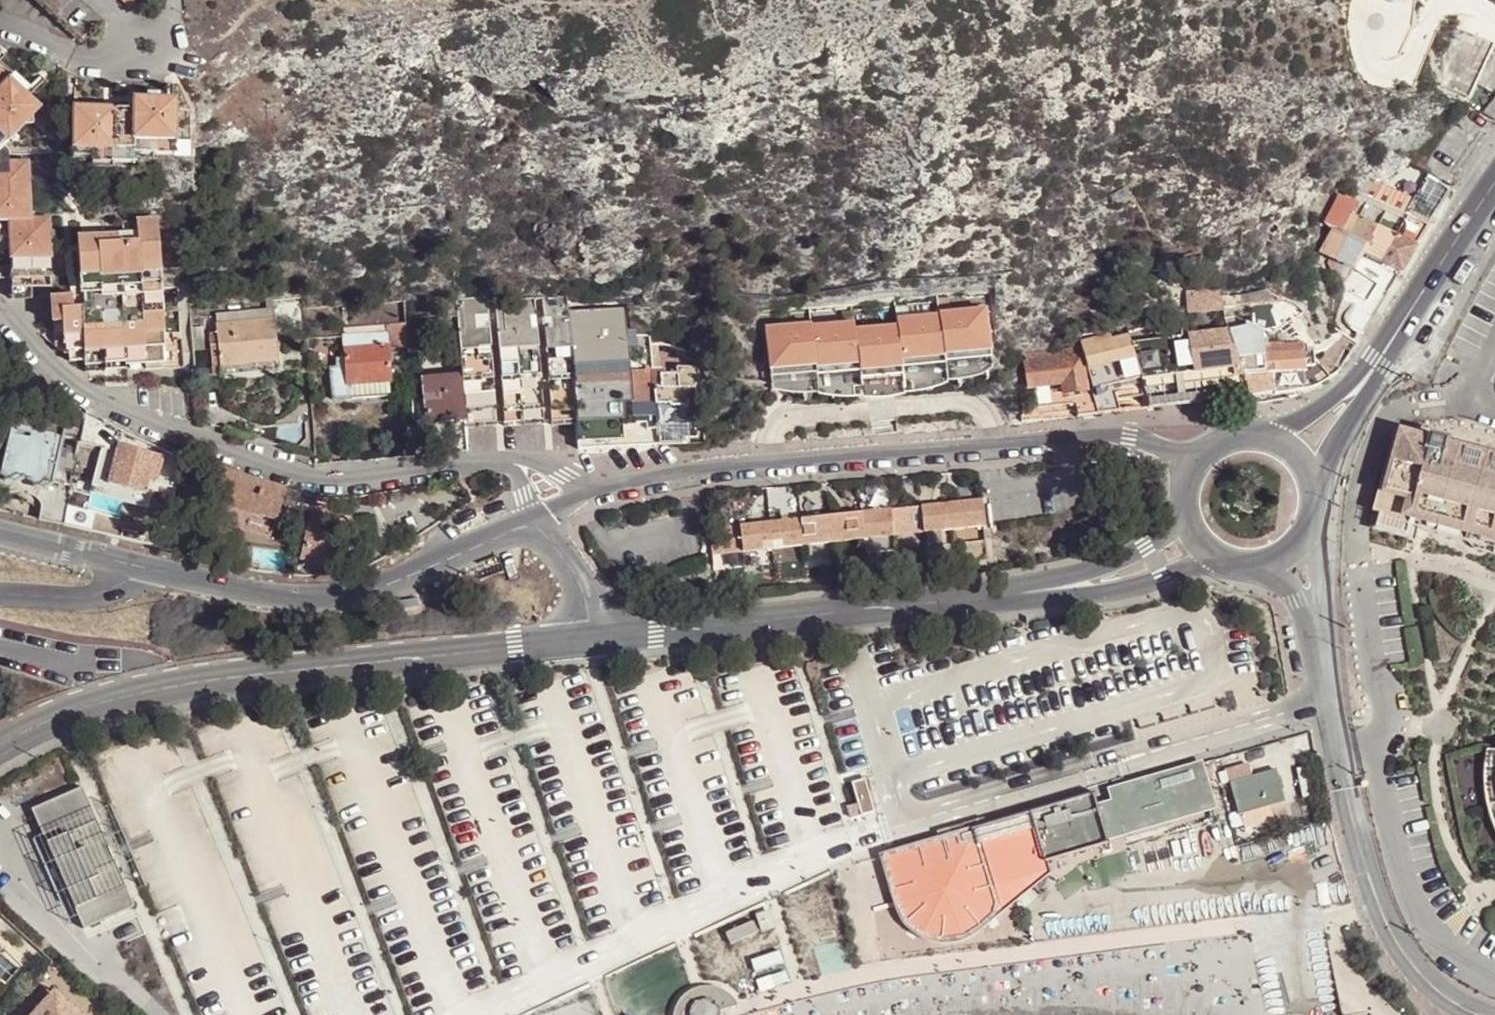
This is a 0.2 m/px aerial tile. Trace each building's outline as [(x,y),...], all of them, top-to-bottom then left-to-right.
[(1437,85),(1465,98),(1490,43),(1462,30),(1437,85)] [(35,108),(0,76),(0,147),(5,142),(35,108)] [(173,98),(128,98),(128,109),(69,108),(69,158),(89,158),(89,164),(112,165),(112,154),(172,155),(173,98)] [(7,279),(28,279),(47,279),(47,275),(45,218),(27,218),(25,163),(6,164),(6,177),(0,177),(0,273),(7,279)] [(1331,220),(1314,251),(1351,270),(1359,254),(1396,273),(1448,190),(1406,165),(1385,183),(1382,181),(1367,199),(1356,194),(1352,203),(1355,205),(1344,227),(1331,220)] [(125,369),(178,365),(167,218),(66,225),(70,274),(47,275),(47,279),(52,348),(62,347),(63,362),(81,361),(82,372),(102,371),(125,369)] [(28,279),(7,279),(8,300),(29,299),(28,279)] [(1184,315),(1218,311),(1213,291),(1182,295),(1184,315)] [(1240,297),(1241,307),(1275,305),(1275,301),(1261,291),(1240,297)] [(564,296),(538,297),(539,319),(549,318),(550,328),(541,328),(542,350),(551,350),(552,363),(544,363),(545,382),(554,381),(555,393),(546,393),(547,425),(571,424),(571,416),(568,361),(564,296)] [(531,298),(491,301),(499,426),(540,423),(538,393),(532,394),(531,380),(537,380),(536,364),(530,364),(529,349),(534,348),(533,329),(527,329),(526,317),(532,316),(531,298)] [(458,375),(461,427),(493,425),(491,395),(477,396),(476,381),(489,380),(487,361),(474,361),(473,348),(487,347),(486,329),(471,330),(470,316),(484,316),(483,299),(453,300),(454,317),(458,375)] [(787,397),(972,383),(966,308),(938,310),(938,312),(896,315),(896,323),(853,326),(853,318),(810,321),(809,319),(782,322),(787,397)] [(211,314),(212,324),(232,322),(231,312),(211,314)] [(232,322),(212,324),(213,337),(206,338),(208,368),(216,368),(274,362),(271,319),(232,322)] [(326,357),(328,398),(386,395),(383,349),(405,348),(404,324),(382,326),(383,333),(339,335),(340,347),(331,348),(332,357),(326,357)] [(199,326),(187,327),(190,361),(202,360),(199,326)] [(338,328),(339,335),(383,333),(382,326),(338,328)] [(1227,345),(1223,330),(1124,343),(1136,380),(1139,390),(1236,379),(1227,345)] [(1076,343),(1077,347),(1093,415),(1115,412),(1109,386),(1136,380),(1124,343),(1123,336),(1107,340),(1106,336),(1076,343)] [(1260,344),(1227,345),(1236,379),(1241,395),(1270,391),(1268,372),(1298,371),(1298,367),(1310,367),(1309,345),(1260,347),(1260,344)] [(1070,404),(1074,417),(1093,415),(1077,347),(1023,354),(1024,362),(1018,364),(1022,390),(1056,385),(1058,405),(1070,404)] [(586,360),(568,361),(571,416),(617,413),(615,390),(618,389),(616,363),(604,364),(604,362),(586,363),(586,360)] [(274,362),(216,368),(217,376),(275,371),(274,362)] [(647,367),(651,403),(696,400),(692,363),(647,367)] [(458,375),(418,378),(421,425),(428,424),(429,445),(463,442),(461,427),(458,375)] [(972,383),(787,397),(787,400),(972,386),(972,383)] [(696,400),(651,403),(652,425),(672,423),(698,421),(696,400)] [(617,413),(571,416),(571,424),(578,424),(597,423),(617,421),(617,413)] [(597,423),(578,424),(579,449),(598,449),(597,423)] [(652,425),(654,445),(673,445),(672,423),(652,425)] [(6,439),(55,448),(56,441),(7,431),(6,439)] [(1366,528),(1374,530),(1400,435),(1391,432),(1366,528)] [(1374,530),(1404,538),(1407,527),(1410,515),(1494,538),(1494,460),(1445,447),(1446,443),(1430,438),(1429,442),(1400,435),(1374,530)] [(6,439),(0,468),(0,481),(12,482),(18,478),(27,479),(32,486),(48,489),(55,448),(6,439)] [(114,445),(103,486),(143,497),(146,484),(153,486),(160,457),(114,445)] [(284,489),(216,468),(210,487),(225,491),(221,504),(274,521),(284,489)] [(66,498),(40,494),(35,520),(61,525),(66,498)] [(977,501),(706,532),(709,558),(980,526),(977,501)] [(269,536),(274,521),(221,504),(216,519),(269,536)] [(303,532),(309,505),(301,504),(295,530),(303,532)] [(343,514),(309,505),(303,532),(297,556),(331,565),(336,563),(341,539),(338,532),(343,514)] [(1410,515),(1407,527),(1494,551),(1494,538),(1410,515)] [(397,610),(417,606),(415,596),(395,600),(397,610)] [(1492,801),(1490,769),(1492,753),(1484,753),(1483,769),(1484,803),(1491,826),(1494,834),(1494,812),(1492,801)] [(1273,771),(1227,783),(1236,815),(1282,802),(1273,771)] [(129,908),(78,787),(27,809),(78,929),(129,908)] [(937,840),(982,828),(980,821),(935,834),(937,840)] [(962,940),(983,923),(965,868),(992,859),(982,828),(937,840),(879,857),(892,904),(903,925),(919,937),(938,943),(962,940)] [(15,969),(20,964),(0,946),(0,956),(15,969)] [(15,969),(0,956),(0,986),(15,969)] [(693,1014),(697,1014),(719,1010),(711,980),(702,980),(693,982),(686,987),(693,1014)] [(711,980),(719,1010),(697,1014),(722,1014),(722,1009),(739,1005),(736,997),(730,990),(724,985),(718,982),(711,980)] [(686,987),(680,992),(676,999),(674,1005),(673,1014),(693,1014),(686,987)] [(46,994),(69,1014),(77,1014),(49,991),(46,994)] [(27,1014),(69,1014),(46,994),(27,1014)]
